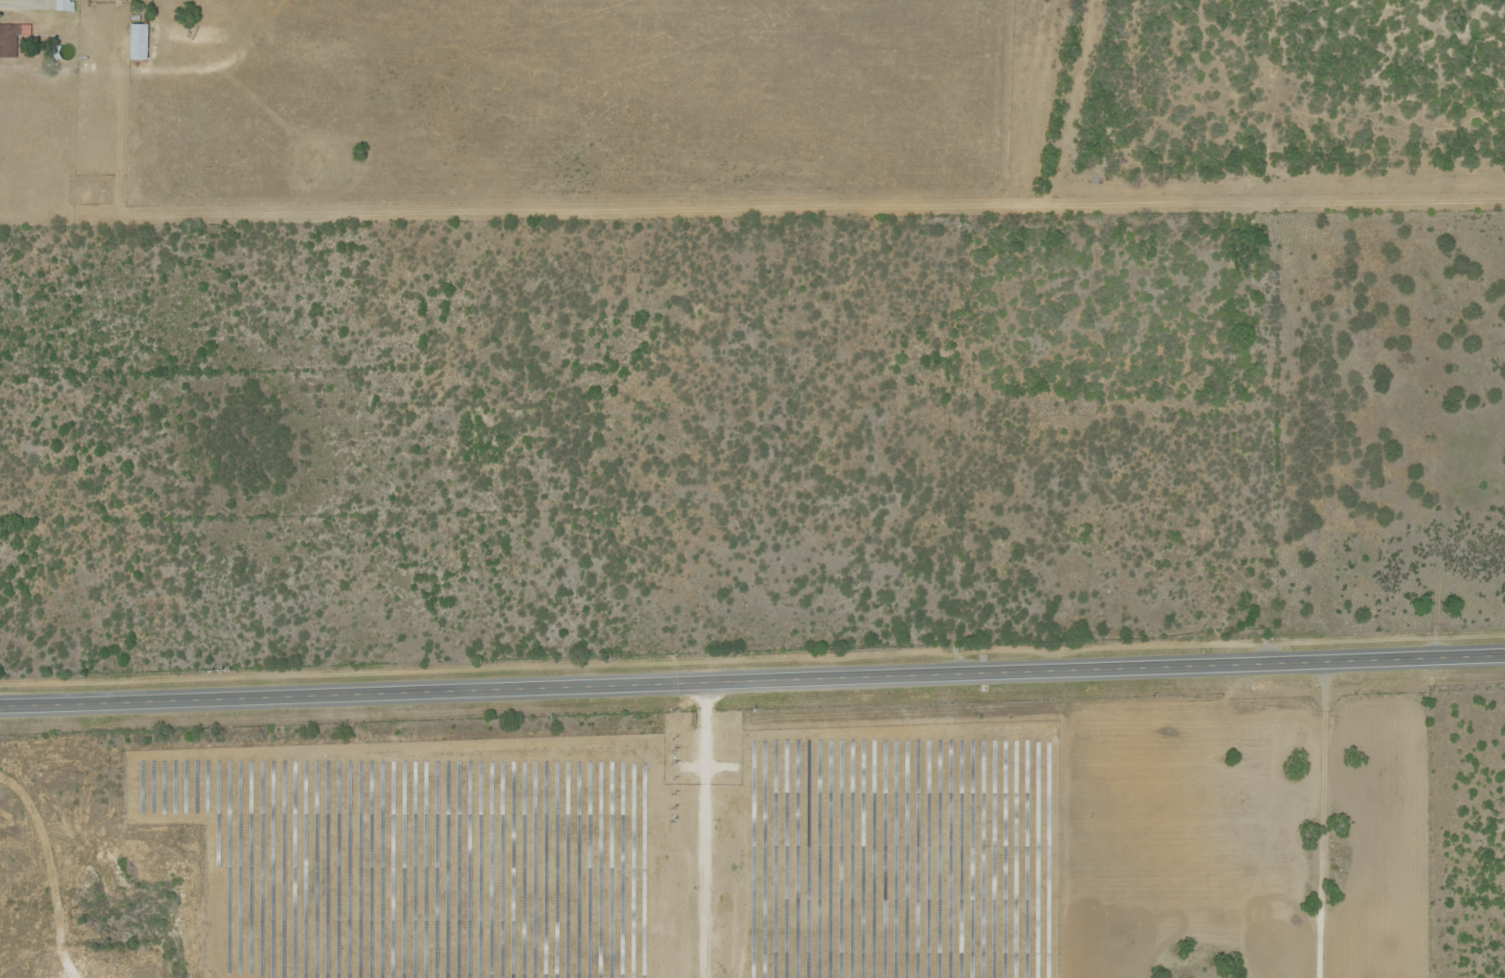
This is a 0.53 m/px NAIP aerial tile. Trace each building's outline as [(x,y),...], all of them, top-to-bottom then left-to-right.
[(71,11),(71,0),(57,0),(57,11),(71,11)] [(132,59),(150,59),(150,22),(132,22),(132,59)] [(18,57),(18,35),(33,35),(33,24),(0,24),(0,57),(18,57)]
